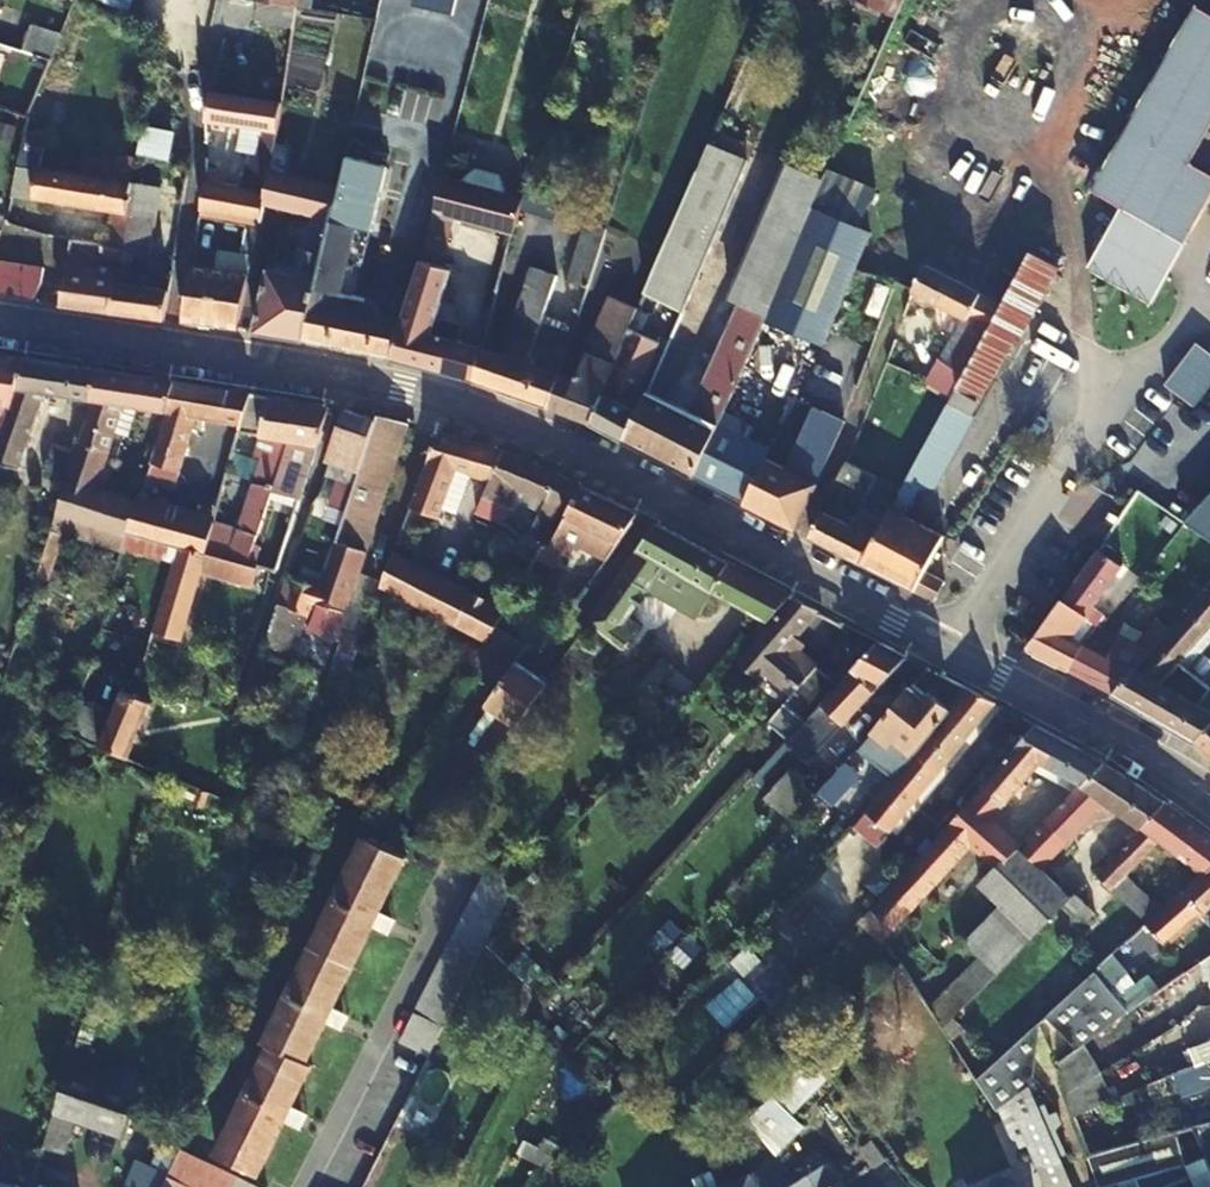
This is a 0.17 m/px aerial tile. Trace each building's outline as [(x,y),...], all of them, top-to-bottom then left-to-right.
[(250,1),(260,3),(296,10),(298,0),(250,0),(250,1)] [(311,13),(313,0),(302,0),(300,11),(311,13)] [(294,29),(296,10),(260,3),(257,22),(294,29)] [(1196,7),(1093,195),(1124,212),(1091,274),(1155,309),(1209,208),(1209,176),(1194,167),(1209,138),(1209,15),(1196,7)] [(47,64),(65,23),(56,19),(50,35),(28,26),(17,53),(32,59),(47,64)] [(47,64),(32,59),(19,91),(13,89),(3,113),(24,121),(47,64)] [(283,104),(211,91),(207,123),(246,129),(263,131),(258,157),(256,157),(243,191),(217,187),(219,177),(208,175),(202,211),(260,222),(261,219),(264,205),(276,142),(283,104)] [(135,155),(163,160),(170,131),(142,126),(135,155)] [(383,147),(386,133),(355,126),(352,139),(383,147)] [(263,131),(246,129),(241,155),(256,157),(258,157),(263,131)] [(131,183),(134,160),(118,158),(117,163),(84,159),(81,177),(38,170),(42,137),(22,135),(11,197),(110,212),(105,247),(104,251),(121,254),(131,183)] [(1209,176),(1209,138),(1194,167),(1209,176)] [(362,230),(375,234),(382,204),(390,167),(387,167),(390,157),(381,154),(383,147),(352,139),(348,157),(341,188),(306,343),(394,361),(406,326),(380,320),(382,312),(374,300),(362,297),(348,293),(362,230)] [(341,188),(312,181),(283,175),(289,145),(276,142),(264,205),(314,216),(306,252),(310,252),(304,279),(271,272),(255,334),(306,343),(341,188)] [(341,188),(348,157),(320,151),(312,181),(341,188)] [(528,200),(531,188),(450,163),(446,177),(528,200)] [(390,167),(382,204),(392,206),(400,170),(390,167)] [(531,188),(528,200),(525,208),(559,218),(570,185),(536,173),(531,188)] [(819,195),(763,323),(825,349),(873,237),(862,233),(876,195),(828,175),(819,195)] [(446,177),(445,181),(437,217),(427,261),(406,326),(394,361),(476,384),(486,350),(490,333),(440,319),(456,271),(445,267),(459,217),(518,234),(525,208),(528,200),(446,177)] [(641,313),(669,324),(676,307),(681,309),(694,277),(692,276),(702,255),(690,250),(716,188),(696,179),(665,254),(652,287),(641,313)] [(763,323),(819,195),(790,181),(767,232),(774,234),(692,420),(670,409),(662,425),(641,414),(624,443),(694,480),(723,415),(763,323)] [(166,322),(172,283),(148,279),(159,188),(131,183),(121,254),(112,315),(166,322)] [(593,291),(607,250),(611,237),(611,236),(612,230),(590,223),(577,262),(571,282),(593,291)] [(259,228),(251,227),(242,275),(194,269),(185,324),(239,332),(259,228)] [(348,293),(362,297),(375,234),(362,230),(348,293)] [(5,232),(0,264),(0,293),(16,296),(19,269),(29,271),(34,238),(5,232)] [(898,289),(910,264),(879,250),(868,274),(898,289)] [(121,254),(104,251),(102,267),(68,261),(62,307),(66,308),(112,315),(121,254)] [(917,466),(944,481),(977,419),(975,418),(1021,336),(1024,337),(1059,272),(1030,257),(1003,306),(954,397),(917,466)] [(928,270),(927,272),(916,294),(966,319),(975,323),(951,365),(943,361),(941,360),(928,382),(954,397),(1003,306),(928,270)] [(570,354),(576,339),(541,326),(556,285),(557,279),(532,271),(503,356),(486,350),(476,384),(550,409),(562,380),(571,354),(570,354)] [(641,414),(647,402),(638,397),(669,324),(641,313),(629,342),(594,427),(624,443),(641,414)] [(975,323),(966,319),(943,361),(951,365),(975,323)] [(594,427),(629,342),(608,335),(586,388),(562,380),(550,409),(594,427)] [(1192,402),(1209,380),(1209,348),(1198,337),(1163,379),(1192,402)] [(30,360),(5,356),(0,369),(0,407),(12,409),(30,360)] [(97,401),(103,371),(30,360),(12,409),(0,443),(0,463),(22,471),(52,395),(97,401)] [(126,406),(135,407),(168,411),(176,382),(103,371),(97,401),(100,401),(71,485),(56,532),(126,556),(131,538),(141,505),(96,490),(105,462),(126,406)] [(168,411),(148,478),(176,487),(193,429),(204,431),(208,421),(244,427),(252,395),(176,382),(168,411)] [(262,439),(273,399),(252,395),(244,427),(242,435),(262,439)] [(277,487),(281,474),(284,464),(288,451),(303,404),(273,399),(262,439),(257,459),(264,461),(241,532),(261,537),(269,511),(274,494),(277,487)] [(332,409),(303,404),(288,451),(284,464),(281,474),(308,482),(312,470),(332,409)] [(126,406),(105,462),(114,465),(135,407),(126,406)] [(814,411),(798,445),(806,449),(823,415),(814,411)] [(331,464),(360,474),(377,423),(344,414),(328,462),(331,464)] [(744,506),(764,464),(769,452),(745,441),(750,429),(723,415),(694,480),(744,506)] [(806,449),(798,445),(785,474),(764,464),(744,506),(794,533),(844,425),(823,415),(806,449)] [(350,503),(347,512),(341,531),(331,563),(360,574),(409,427),(378,419),(377,423),(360,474),(356,485),(350,503)] [(440,435),(429,465),(411,513),(439,523),(457,474),(491,484),(504,453),(440,435)] [(1204,469),(1172,447),(1156,470),(1140,494),(1173,518),(1207,471),(1204,469)] [(561,476),(504,453),(491,484),(477,515),(504,527),(521,493),(549,505),(560,478),(561,476)] [(847,464),(831,496),(843,502),(848,490),(869,500),(853,529),(823,515),(810,541),(861,568),(904,490),(847,464)] [(917,466),(904,490),(861,568),(913,596),(922,579),(941,543),(944,539),(905,519),(919,492),(939,490),(944,481),(917,466)] [(560,478),(549,505),(540,527),(561,536),(583,488),(560,478)] [(331,507),(347,512),(350,503),(356,485),(340,480),(331,507)] [(277,487),(274,494),(281,496),(283,489),(277,487)] [(561,536),(560,540),(608,563),(641,517),(583,488),(561,536)] [(269,511),(261,537),(251,568),(261,571),(278,576),(301,503),(285,498),(279,515),(269,511)] [(141,505),(131,538),(185,554),(210,561),(211,557),(219,525),(141,502),(141,505)] [(261,537),(241,532),(219,525),(211,557),(232,563),(251,568),(261,537)] [(770,624),(792,597),(658,525),(636,558),(638,559),(588,630),(625,654),(639,629),(627,620),(645,593),(699,622),(703,616),(722,626),(733,604),(770,624)] [(321,590),(330,562),(333,554),(301,544),(289,578),(297,581),(321,590)] [(532,546),(529,553),(527,558),(538,564),(545,552),(532,546)] [(1071,674),(1087,645),(1101,626),(1106,620),(1094,610),(1123,569),(1098,553),(1046,628),(1028,653),(1071,674)] [(185,554),(154,636),(182,645),(205,574),(256,589),(261,571),(251,568),(232,563),(211,557),(210,561),(185,554)] [(384,592),(490,647),(500,632),(509,616),(398,556),(384,592)] [(321,590),(312,615),(316,616),(313,625),(341,634),(360,574),(331,563),(323,590),(321,590)] [(913,596),(931,604),(940,589),(922,579),(913,596)] [(271,658),(292,665),(309,614),(312,615),(321,590),(297,581),(287,607),(281,605),(264,655),(271,658)] [(1209,730),(1209,711),(1199,705),(1209,693),(1209,686),(1184,663),(1209,633),(1209,586),(1193,605),(1115,696),(1197,744),(1209,730)] [(1115,696),(1193,605),(1182,597),(1139,645),(1123,638),(1111,659),(1087,645),(1071,674),(1115,696)] [(798,730),(841,683),(806,650),(811,644),(800,635),(819,614),(795,601),(739,663),(761,679),(768,673),(792,695),(785,703),(797,714),(790,722),(798,730)] [(509,616),(500,632),(520,644),(541,656),(562,628),(517,602),(509,616)] [(500,632),(490,647),(488,652),(506,665),(520,644),(500,632)] [(909,659),(881,645),(790,743),(812,764),(909,659)] [(295,666),(281,704),(309,714),(324,671),(296,661),(295,666)] [(546,691),(544,689),(516,670),(488,710),(501,720),(458,781),(475,793),(546,691)] [(955,716),(952,713),(931,696),(926,701),(912,690),(875,735),(894,750),(883,764),(902,780),(955,716)] [(970,693),(952,713),(955,716),(902,780),(880,801),(868,814),(857,825),(854,829),(876,850),(891,836),(997,707),(970,693)] [(69,737),(129,761),(151,707),(126,697),(115,720),(80,706),(69,737)] [(1105,765),(1036,728),(907,880),(863,926),(885,946),(896,933),(898,935),(972,850),(1000,874),(1025,848),(993,822),(1036,772),(1077,794),(1105,765)] [(1197,744),(1209,755),(1209,730),(1197,744)] [(962,1016),(1079,894),(1071,887),(1063,894),(1040,872),(1106,806),(1144,830),(1166,803),(1109,767),(1105,765),(1077,794),(1025,848),(1000,874),(984,890),(1004,909),(969,945),(983,959),(935,1009),(949,1030),(962,1016)] [(868,814),(880,801),(845,768),(833,780),(854,801),(868,814)] [(820,796),(819,795),(793,772),(768,798),(795,823),(820,796)] [(857,825),(868,814),(854,801),(843,812),(857,825)] [(1099,872),(1096,876),(1109,890),(1158,842),(1177,856),(1204,832),(1166,803),(1144,830),(1099,872)] [(1203,878),(1209,871),(1209,837),(1204,832),(1177,856),(1146,887),(1152,894),(1156,889),(1160,892),(1169,884),(1171,886),(1190,868),(1203,878)] [(315,942),(357,962),(408,861),(366,840),(315,942)] [(515,886),(485,870),(478,884),(477,886),(508,901),(509,898),(515,886)] [(1143,1001),(1118,974),(1158,937),(1164,943),(1200,912),(1202,914),(1209,908),(1209,871),(1203,878),(1163,915),(1148,929),(1098,974),(1130,1009),(1140,1003),(1143,1001)] [(508,901),(477,886),(470,899),(469,902),(499,918),(508,901)] [(1163,915),(1140,892),(1126,906),(1148,929),(1163,915)] [(494,929),(499,918),(469,902),(463,913),(461,919),(491,934),(494,929)] [(813,902),(787,930),(814,955),(840,927),(813,902)] [(456,928),(452,936),(483,951),(485,946),(486,943),(491,934),(461,919),(456,928)] [(444,953),(474,967),(480,957),(483,951),(452,936),(449,941),(444,953)] [(357,962),(315,942),(264,1044),(270,1047),(306,1065),(357,962)] [(435,969),(466,984),(472,971),(474,967),(444,953),(442,956),(435,969)] [(530,959),(516,974),(546,1003),(560,987),(530,959)] [(427,984),(458,1000),(465,986),(466,984),(435,969),(434,970),(427,984)] [(980,1083),(999,1114),(1029,1090),(1071,1186),(1140,1186),(1136,1177),(1099,1183),(1089,1160),(1069,1116),(1059,1093),(1047,1065),(1081,1042),(1130,1009),(1098,974),(996,1069),(980,1083)] [(451,1013),(458,1000),(427,984),(421,998),(419,1002),(449,1017),(451,1013)] [(441,1033),(449,1017),(419,1002),(414,1012),(411,1018),(441,1033)] [(962,1016),(949,1030),(980,1083),(996,1069),(980,1043),(962,1016)] [(88,1056),(99,1021),(89,1017),(78,1053),(88,1056)] [(431,1052),(441,1033),(411,1018),(402,1036),(431,1052)] [(8,1033),(0,1030),(0,1056),(8,1033)] [(431,1052),(402,1036),(399,1042),(412,1049),(428,1058),(431,1052)] [(1069,1116),(1107,1102),(1096,1076),(1081,1042),(1047,1065),(1059,1093),(1069,1116)] [(1188,1051),(1194,1069),(1209,1062),(1209,1043),(1188,1051)] [(306,1065),(270,1047),(216,1156),(257,1177),(311,1067),(306,1065)] [(72,1070),(57,1114),(76,1121),(122,1136),(143,1073),(88,1056),(78,1053),(72,1070)] [(753,1123),(780,1157),(808,1130),(795,1116),(836,1078),(821,1055),(753,1123)] [(1019,1155),(1031,1149),(1048,1186),(1071,1186),(1029,1090),(999,1114),(1019,1155)] [(64,1155),(76,1121),(57,1114),(46,1149),(64,1155)] [(1193,1130),(1089,1160),(1099,1183),(1136,1177),(1187,1163),(1187,1164),(1205,1156),(1193,1130)] [(889,1163),(877,1144),(864,1153),(876,1171),(889,1163)] [(239,1181),(182,1153),(181,1155),(169,1181),(182,1186),(235,1186),(239,1181)] [(1136,1177),(1140,1186),(1209,1186),(1209,1167),(1205,1156),(1187,1164),(1187,1163),(1136,1177)] [(755,1175),(728,1186),(760,1186),(755,1175)] [(803,1185),(804,1186),(828,1186),(821,1175),(802,1184),(803,1185)]
